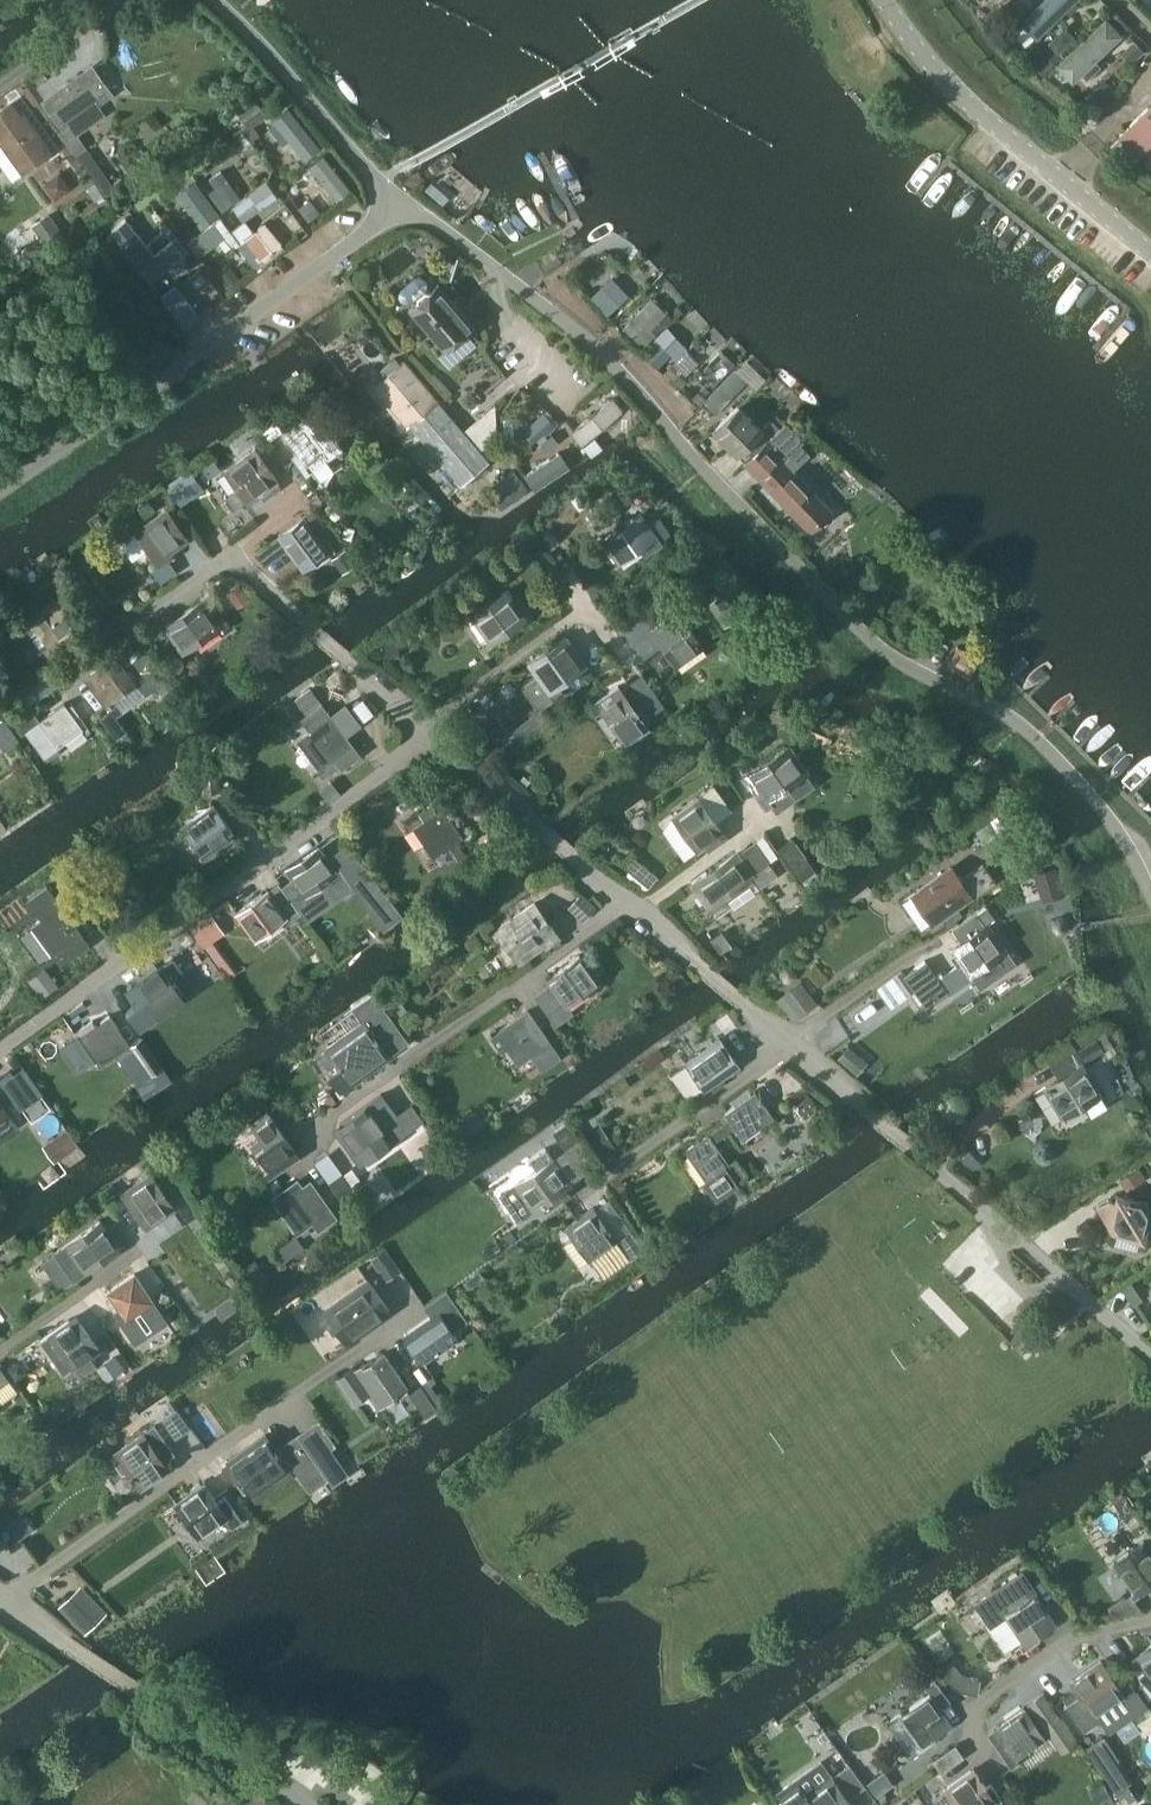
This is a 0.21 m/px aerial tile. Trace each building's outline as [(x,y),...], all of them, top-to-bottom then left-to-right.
[(1017,16),(1030,3),(1027,0),(1008,0),(1004,4),(1017,16)] [(1037,41),(1079,0),(1045,0),(1021,24),(1037,41)] [(1043,70),(1075,37),(1063,25),(1031,58),(1043,70)] [(1068,70),(1085,88),(1129,45),(1112,27),(1068,70)] [(93,66),(42,102),(62,130),(61,131),(77,154),(88,147),(78,133),(106,114),(100,104),(113,95),(93,66)] [(1100,101),(1116,85),(1106,76),(1090,92),(1100,101)] [(11,101),(0,109),(0,140),(24,173),(52,152),(24,113),(21,116),(11,101)] [(1119,133),(1140,155),(1150,145),(1150,102),(1119,133)] [(304,158),(315,150),(315,149),(291,119),(280,128),(304,158)] [(334,197),(345,189),(321,160),(310,169),(334,197)] [(229,206),(241,197),(222,169),(210,178),(229,206)] [(194,179),(176,193),(200,227),(219,214),(194,179)] [(268,182),(233,206),(243,220),(278,196),(268,182)] [(284,201),(276,213),(294,225),(301,213),(284,201)] [(59,229),(48,213),(33,224),(44,239),(59,229)] [(210,225),(188,242),(199,255),(221,238),(226,245),(235,238),(220,218),(210,225)] [(126,219),(111,230),(113,233),(138,265),(153,254),(129,222),(126,219)] [(265,221),(244,238),(256,252),(252,255),(261,265),(285,246),(265,221)] [(172,240),(139,266),(150,280),(183,254),(172,240)] [(216,274),(225,286),(243,272),(234,260),(216,274)] [(425,275),(421,273),(417,273),(414,275),(401,285),(399,289),(399,293),(401,297),(404,299),(408,299),(412,297),(424,286),(426,283),(427,279),(425,275)] [(611,279),(594,294),(603,305),(621,290),(611,279)] [(426,330),(456,304),(438,283),(408,309),(426,330)] [(173,291),(162,299),(182,325),(192,317),(173,291)] [(644,346),(656,334),(673,316),(652,296),(624,326),(644,346)] [(456,304),(426,330),(444,351),(474,325),(456,304)] [(672,349),(679,356),(691,344),(669,323),(643,349),(657,364),(672,349)] [(406,359),(373,386),(407,427),(411,425),(461,483),(491,460),(481,449),(464,429),(439,400),(406,359)] [(736,367),(704,402),(718,414),(750,380),(736,367)] [(571,431),(581,443),(623,409),(614,397),(571,431)] [(740,406),(715,431),(738,455),(746,462),(767,441),(781,428),(780,426),(772,418),(761,428),(740,406)] [(549,410),(529,427),(547,449),(568,433),(549,410)] [(301,453),(296,456),(307,472),(313,468),(309,462),(337,442),(317,414),(287,435),(301,453)] [(767,441),(746,462),(811,529),(832,509),(794,469),(800,463),(811,453),(800,443),(805,439),(794,429),(787,422),(781,428),(767,441)] [(246,507),(262,495),(280,481),(278,478),(277,478),(256,448),(227,469),(247,498),(242,501),(246,507)] [(553,456),(526,476),(534,487),(561,467),(567,463),(559,452),(553,456)] [(181,505),(196,494),(182,474),(167,485),(181,505)] [(503,508),(530,490),(521,478),(494,497),(503,508)] [(166,508),(137,530),(149,547),(160,562),(152,568),(161,581),(176,570),(168,558),(172,555),(169,550),(187,537),(166,508)] [(641,512),(604,537),(618,559),(656,533),(641,512)] [(313,530),(304,517),(278,536),(303,569),(327,551),(330,555),(335,552),(318,527),(313,530)] [(354,558),(347,548),(337,554),(345,565),(354,558)] [(240,595),(226,575),(214,584),(234,612),(250,600),(244,592),(240,595)] [(494,643),(515,628),(529,618),(507,587),(493,597),(472,612),(494,643)] [(225,630),(231,625),(209,592),(163,624),(182,652),(221,625),(225,630)] [(717,614),(729,605),(721,593),(709,602),(717,614)] [(59,594),(28,616),(48,644),(42,649),(46,654),(65,641),(66,643),(85,630),(80,623),(59,594)] [(698,594),(651,627),(678,665),(704,647),(684,620),(706,605),(698,594)] [(536,655),(529,660),(550,690),(588,664),(567,634),(561,638),(536,655)] [(398,654),(398,640),(386,641),(387,654),(398,654)] [(956,644),(945,666),(969,678),(980,656),(956,644)] [(126,665),(150,688),(164,674),(140,651),(126,665)] [(181,656),(177,654),(173,654),(170,657),(168,661),(168,665),(170,668),(174,670),(178,670),(182,668),(184,664),(183,660),(181,656)] [(108,708),(112,704),(109,700),(134,682),(116,656),(90,674),(100,687),(96,690),(108,708)] [(588,666),(570,679),(576,688),(594,675),(588,666)] [(596,699),(618,729),(627,742),(648,727),(617,684),(596,699)] [(320,699),(310,686),(296,697),(305,710),(320,699)] [(323,701),(300,717),(310,730),(303,735),(324,764),(319,768),(322,772),(340,760),(342,764),(358,751),(357,750),(360,749),(355,741),(353,743),(346,733),(360,723),(347,704),(333,714),(323,701)] [(43,756),(57,747),(81,730),(85,735),(90,731),(78,714),(74,717),(64,703),(25,731),(43,756)] [(747,773),(743,776),(748,784),(764,807),(772,802),(769,797),(788,784),(796,795),(814,783),(807,771),(808,771),(790,744),(747,773)] [(719,778),(721,775),(721,771),(719,767),(716,765),(711,765),(708,767),(706,770),(705,774),(707,778),(711,780),(715,780),(719,778)] [(709,850),(729,836),(698,793),(670,813),(697,851),(705,845),(709,850)] [(204,863),(220,851),(217,846),(236,833),(214,803),(185,824),(206,853),(200,857),(204,863)] [(464,833),(444,804),(425,818),(421,813),(405,825),(409,830),(414,827),(434,855),(464,833)] [(1002,838),(1017,831),(1007,814),(993,822),(1002,838)] [(794,837),(780,847),(802,878),(816,869),(794,837)] [(276,874),(275,874),(305,916),(306,916),(295,901),(326,879),(336,894),(352,883),(340,866),(336,870),(318,844),(286,866),(295,878),(284,885),(276,874)] [(738,848),(690,882),(708,907),(726,894),(733,904),(778,873),(770,861),(755,872),(738,848)] [(658,874),(643,862),(634,873),(649,885),(658,874)] [(931,922),(972,893),(974,895),(996,880),(984,863),(962,878),(952,864),(911,893),(931,922)] [(1042,899),(1065,893),(1057,865),(1035,872),(1042,899)] [(47,883),(27,898),(41,918),(33,924),(53,952),(48,956),(52,961),(69,948),(73,954),(90,942),(47,883)] [(520,913),(497,929),(519,961),(558,933),(546,917),(552,906),(542,892),(535,891),(514,906),(520,913)] [(596,905),(582,892),(569,906),(583,919),(596,905)] [(263,893),(238,911),(256,937),(280,920),(284,925),(289,921),(277,904),(273,907),(263,893)] [(961,940),(950,948),(979,988),(1017,961),(988,921),(994,917),(985,904),(952,928),(961,940)] [(212,915),(192,928),(204,945),(224,932),(212,915)] [(731,943),(723,931),(712,939),(720,951),(731,943)] [(552,983),(535,995),(549,1015),(555,1024),(574,1011),(568,1002),(599,980),(580,955),(548,978),(552,983)] [(947,990),(938,977),(926,960),(905,975),(926,1005),(947,990)] [(138,1002),(126,1011),(139,1028),(187,993),(174,976),(168,980),(158,965),(127,987),(138,1002)] [(44,966),(27,978),(41,997),(58,984),(44,966)] [(891,1007),(911,994),(898,974),(878,988),(891,1007)] [(800,980),(776,999),(794,1021),(817,1003),(800,980)] [(522,1013),(492,1034),(502,1049),(507,1045),(518,1061),(530,1053),(542,1069),(560,1056),(538,1025),(527,1010),(522,1013)] [(716,1022),(727,1039),(739,1031),(728,1014),(716,1022)] [(130,1043),(113,1019),(110,1015),(97,1025),(93,1020),(75,1033),(79,1038),(81,1036),(101,1064),(130,1043)] [(341,1062),(326,1073),(335,1083),(336,1085),(340,1090),(348,1084),(365,1072),(389,1055),(363,1019),(350,1028),(354,1034),(333,1049),(341,1062)] [(1081,1064),(1114,1044),(1105,1029),(1072,1049),(1081,1064)] [(143,1035),(131,1044),(151,1074),(162,1066),(143,1035)] [(693,1055),(685,1061),(704,1088),(738,1063),(720,1038),(717,1040),(714,1042),(709,1045),(697,1054),(694,1056),(693,1055)] [(857,1073),(867,1061),(849,1045),(839,1058),(857,1073)] [(1064,1115),(1099,1093),(1081,1064),(1046,1085),(1064,1115)] [(745,1136),(773,1117),(755,1091),(725,1112),(729,1118),(723,1121),(718,1125),(724,1133),(729,1128),(742,1146),(748,1142),(745,1136)] [(806,1117),(819,1107),(808,1093),(795,1103),(806,1117)] [(344,1129),(339,1133),(357,1158),(363,1154),(365,1158),(390,1141),(374,1118),(390,1106),(381,1094),(340,1123),(344,1129)] [(16,1124),(0,1102),(0,1136),(16,1124)] [(268,1177),(285,1165),(281,1160),(296,1150),(268,1110),(252,1122),(262,1136),(252,1143),(270,1168),(264,1172),(268,1177)] [(465,1119),(473,1130),(486,1121),(478,1110),(465,1119)] [(535,1167),(513,1182),(533,1210),(541,1204),(545,1210),(570,1192),(566,1186),(573,1181),(590,1170),(572,1144),(579,1139),(568,1121),(555,1130),(566,1148),(555,1155),(554,1154),(552,1156),(546,1148),(530,1159),(535,1167)] [(728,1164),(713,1142),(724,1133),(718,1125),(707,1134),(687,1149),(707,1177),(702,1180),(716,1200),(738,1182),(737,1180),(746,1174),(736,1158),(728,1164)] [(588,1136),(601,1156),(615,1147),(602,1126),(588,1136)] [(67,1129),(49,1142),(60,1158),(78,1144),(67,1129)] [(1127,1189),(1146,1177),(1139,1165),(1120,1178),(1127,1189)] [(152,1170),(121,1191),(147,1228),(177,1207),(152,1170)] [(280,1192),(274,1196),(280,1205),(297,1229),(303,1224),(314,1216),(320,1224),(335,1214),(329,1205),(328,1207),(320,1196),(309,1181),(301,1186),(297,1180),(280,1192)] [(112,1183),(102,1190),(112,1206),(123,1199),(112,1183)] [(1096,1204),(1107,1225),(1111,1232),(1144,1239),(1150,1211),(1150,1205),(1149,1200),(1114,1191),(1113,1196),(1109,1196),(1096,1204)] [(570,1222),(568,1223),(580,1240),(586,1248),(592,1257),(618,1239),(612,1231),(599,1212),(594,1205),(570,1222)] [(75,1280),(86,1272),(122,1247),(101,1217),(65,1242),(54,1250),(75,1280)] [(631,1230),(618,1239),(631,1257),(644,1248),(631,1230)] [(371,1257),(384,1276),(387,1280),(400,1270),(384,1248),(371,1257)] [(254,1286),(267,1276),(256,1259),(242,1269),(254,1286)] [(125,1324),(130,1321),(134,1327),(153,1314),(145,1303),(151,1298),(133,1272),(108,1290),(119,1304),(114,1308),(125,1324)] [(475,1291),(486,1283),(478,1273),(467,1281),(475,1291)] [(1006,1302),(1013,1294),(1014,1294),(993,1273),(985,1281),(1006,1302)] [(1134,1304),(1144,1298),(1133,1281),(1123,1287),(1134,1304)] [(371,1284),(335,1308),(354,1335),(389,1310),(371,1284)] [(432,1314),(405,1334),(423,1359),(457,1335),(453,1329),(468,1319),(446,1288),(425,1304),(432,1314)] [(66,1320),(41,1338),(65,1372),(74,1366),(81,1376),(97,1363),(91,1355),(103,1346),(102,1345),(77,1312),(66,1320)] [(351,1367),(337,1377),(355,1403),(369,1393),(379,1408),(410,1387),(395,1366),(385,1351),(374,1358),(372,1355),(355,1367),(352,1369),(351,1367)] [(114,1353),(96,1366),(107,1381),(125,1368),(124,1366),(118,1358),(114,1353)] [(8,1376),(0,1365),(0,1386),(10,1379),(8,1376)] [(420,1385),(409,1392),(421,1408),(431,1401),(428,1396),(420,1385)] [(176,1436),(190,1425),(177,1407),(163,1417),(176,1436)] [(146,1423),(111,1448),(115,1455),(115,1460),(121,1470),(125,1471),(130,1468),(142,1486),(168,1468),(163,1461),(167,1458),(174,1453),(168,1443),(167,1442),(154,1423),(149,1427),(146,1423)] [(231,1466),(225,1470),(234,1482),(240,1479),(250,1493),(279,1475),(278,1473),(289,1466),(288,1465),(304,1454),(293,1438),(277,1449),(266,1456),(255,1440),(227,1460),(231,1466)] [(335,1472),(348,1463),(337,1448),(324,1457),(335,1472)] [(198,1536),(226,1517),(233,1526),(242,1519),(226,1497),(220,1501),(206,1481),(174,1502),(198,1536)] [(1112,1560),(1134,1590),(1130,1593),(1134,1599),(1149,1589),(1147,1586),(1150,1583),(1150,1545),(1145,1537),(1112,1560)] [(989,1626),(1006,1615),(1024,1641),(1020,1644),(1023,1650),(1039,1639),(1036,1634),(1055,1621),(1035,1590),(1036,1590),(1023,1570),(973,1602),(989,1626)] [(108,1611),(81,1584),(58,1606),(85,1633),(108,1611)] [(1139,1653),(1139,1654),(1132,1658),(1140,1681),(1150,1696),(1150,1645),(1139,1653)] [(1079,1695),(1064,1705),(1081,1730),(1098,1719),(1094,1713),(1124,1692),(1126,1695),(1135,1689),(1123,1672),(1119,1675),(1107,1658),(1104,1660),(1101,1656),(1069,1679),(1079,1695)] [(920,1745),(952,1723),(930,1691),(899,1714),(920,1745)] [(1042,1695),(1029,1704),(1047,1731),(1061,1721),(1058,1717),(1042,1695)] [(1018,1757),(1047,1736),(1025,1704),(994,1727),(988,1730),(1001,1750),(1004,1748),(1015,1765),(1022,1762),(1018,1757)] [(1118,1759),(1102,1770),(1116,1791),(1132,1780),(1118,1759)] [(932,1799),(936,1804),(986,1804),(995,1799),(998,1803),(1002,1800),(989,1780),(986,1783),(977,1771),(973,1765),(946,1785),(942,1787),(944,1791),(932,1799)] [(877,1795),(894,1783),(884,1770),(867,1782),(877,1795)] [(832,1773),(803,1793),(798,1785),(781,1797),(786,1804),(855,1804),(832,1773)] [(186,1798),(196,1804),(205,1804),(209,1800),(215,1804),(221,1804),(226,1798),(221,1794),(200,1779),(193,1789),(186,1798)] [(1094,1800),(1109,1793),(1105,1783),(1089,1790),(1094,1800)]
